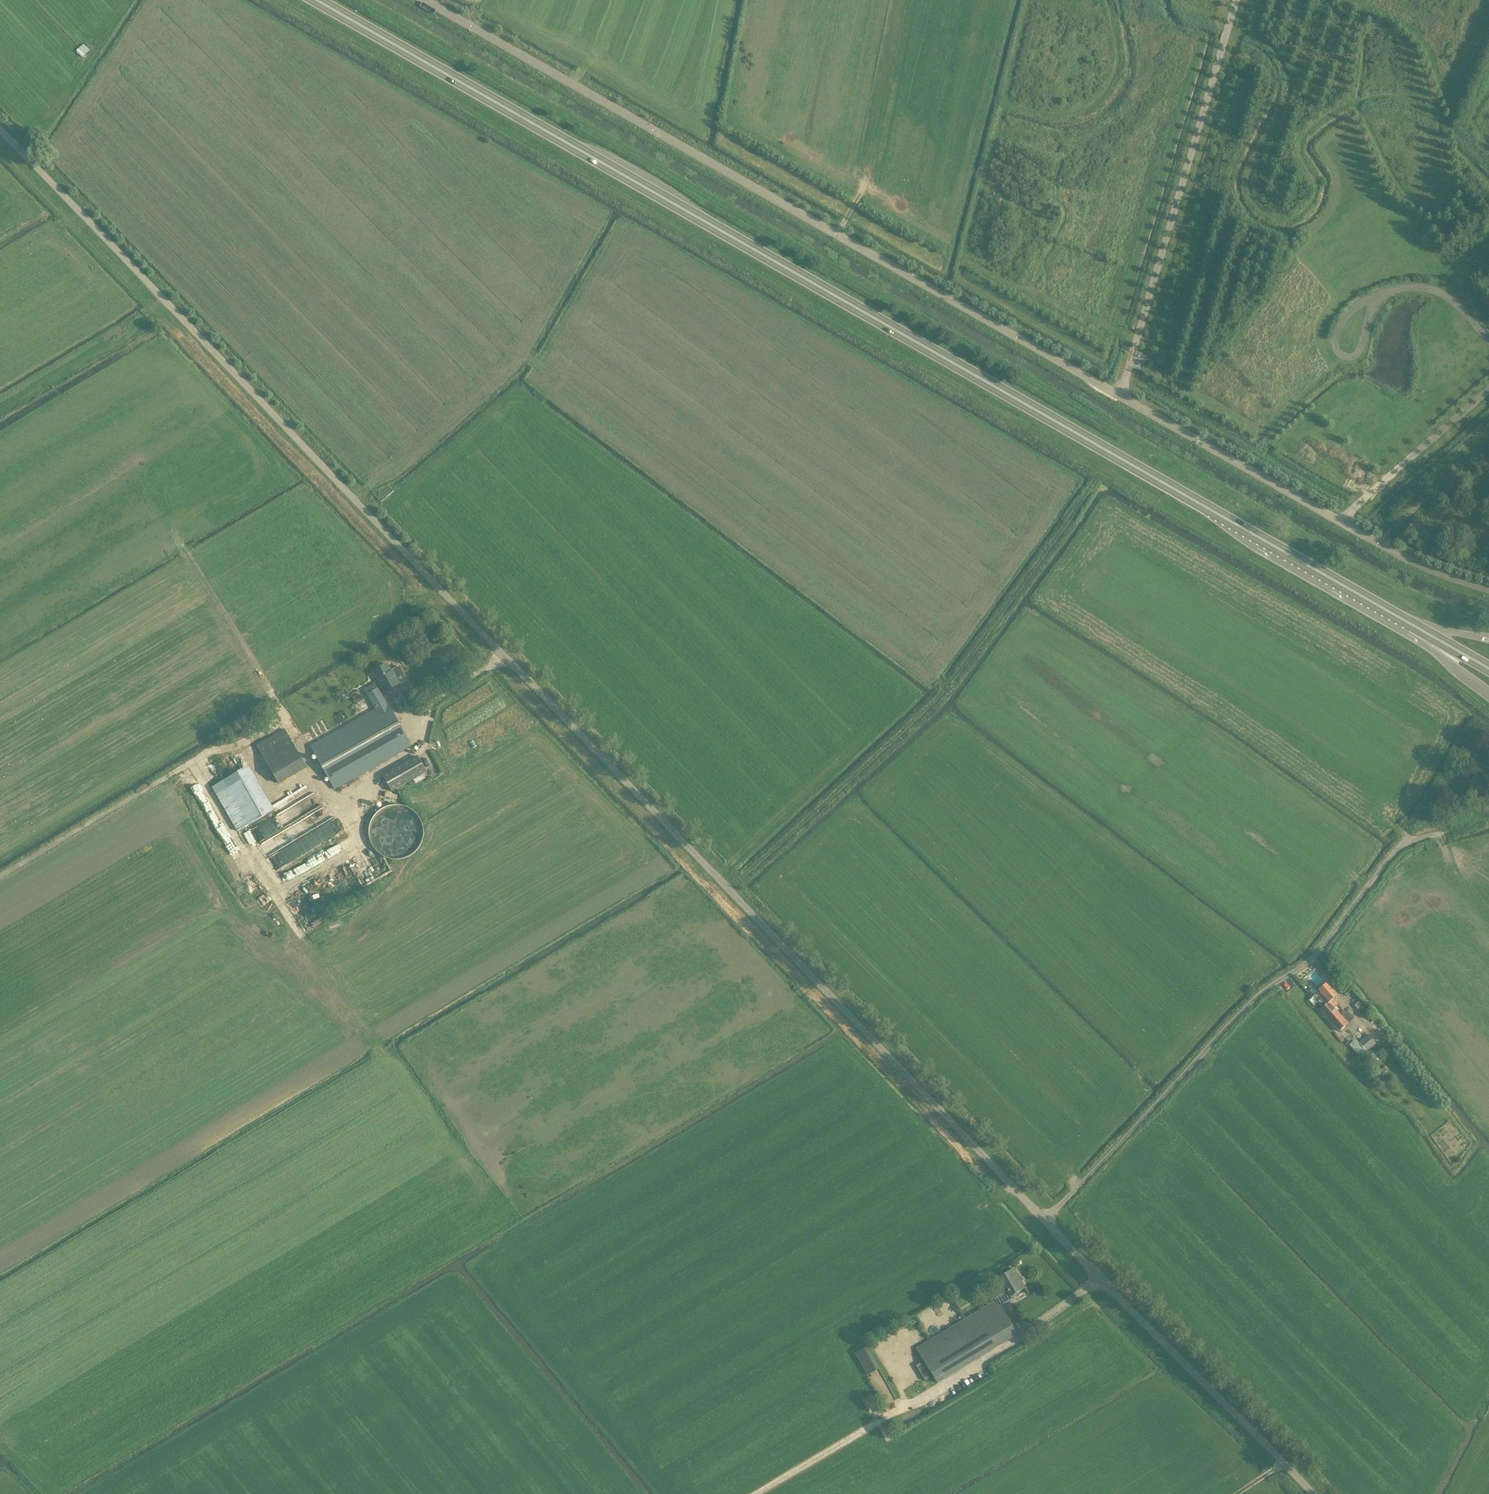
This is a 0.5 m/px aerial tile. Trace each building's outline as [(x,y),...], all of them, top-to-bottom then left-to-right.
[(387,664),(373,672),(382,687),(379,689),(382,694),(385,693),(402,683),(396,672),(393,674),(387,664)] [(367,694),(375,709),(342,728),(337,720),(330,724),(334,732),(310,746),(335,790),(412,746),(389,704),(388,704),(382,694),(379,689),(378,687),(367,694)] [(307,767),(285,729),(257,745),(279,784),(307,767)] [(427,773),(418,756),(382,776),(392,793),(427,773)] [(272,812),(247,768),(224,782),(249,825),(272,812)] [(408,807),(402,805),(396,804),(390,805),(384,807),(379,811),(374,815),(371,820),(369,826),(368,832),(369,838),(371,844),(374,850),(379,854),(384,857),(390,859),(396,860),(402,859),(408,857),(414,854),(418,850),(421,844),(423,838),(424,832),(423,826),(421,820),(418,815),(414,811),(408,807)] [(1314,986),(1308,991),(1313,996),(1322,1008),(1320,1010),(1338,1031),(1354,1018),(1348,1011),(1341,1017),(1333,1007),(1338,1003),(1333,998),(1337,995),(1327,983),(1318,991),(1314,986)] [(1358,1010),(1363,1006),(1359,1002),(1354,1006),(1358,1010)] [(1367,1052),(1376,1044),(1368,1035),(1359,1043),(1355,1039),(1349,1045),(1359,1057),(1366,1051),(1367,1052)] [(978,1357),(984,1354),(1017,1335),(1000,1306),(1013,1299),(1011,1296),(1025,1288),(1014,1269),(1000,1277),(1008,1291),(995,1298),(996,1300),(958,1322),(916,1348),(937,1383),(978,1357)] [(864,1347),(855,1352),(868,1375),(877,1369),(864,1347)] [(875,1384),(885,1381),(881,1369),(872,1372),(875,1384)]
